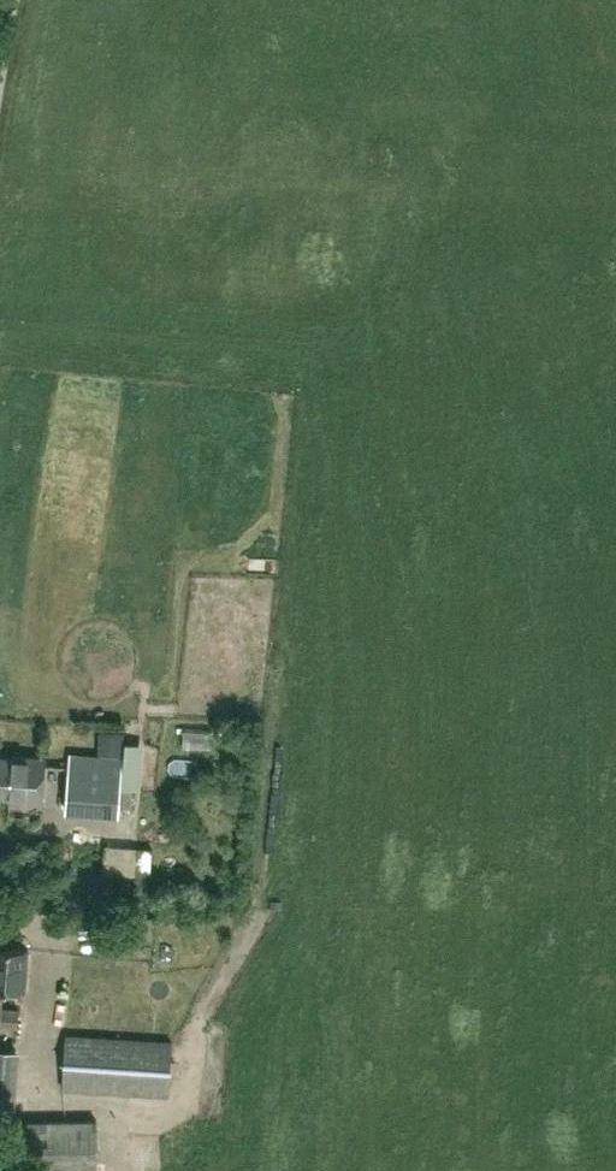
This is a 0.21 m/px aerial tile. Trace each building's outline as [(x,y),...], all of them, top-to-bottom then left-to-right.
[(100,732),(99,754),(69,753),(66,809),(119,813),(119,806),(132,807),(133,788),(121,787),(124,733),(100,732)] [(10,794),(9,797),(41,800),(45,757),(13,754),(12,757),(0,756),(0,794),(10,794)] [(140,869),(140,888),(156,888),(156,842),(109,841),(109,869),(140,869)] [(99,891),(101,872),(89,871),(86,890),(99,891)] [(281,910),(282,901),(271,900),(270,909),(281,910)] [(2,986),(2,988),(25,990),(29,950),(0,947),(0,986),(2,986)] [(0,986),(0,1024),(17,1025),(18,1008),(0,1007),(2,988),(2,986),(0,986)] [(171,1041),(66,1034),(62,1087),(168,1094),(171,1041)] [(13,1106),(16,1052),(0,1051),(0,1105),(13,1106)] [(96,1120),(26,1120),(27,1170),(97,1170),(96,1120)]
